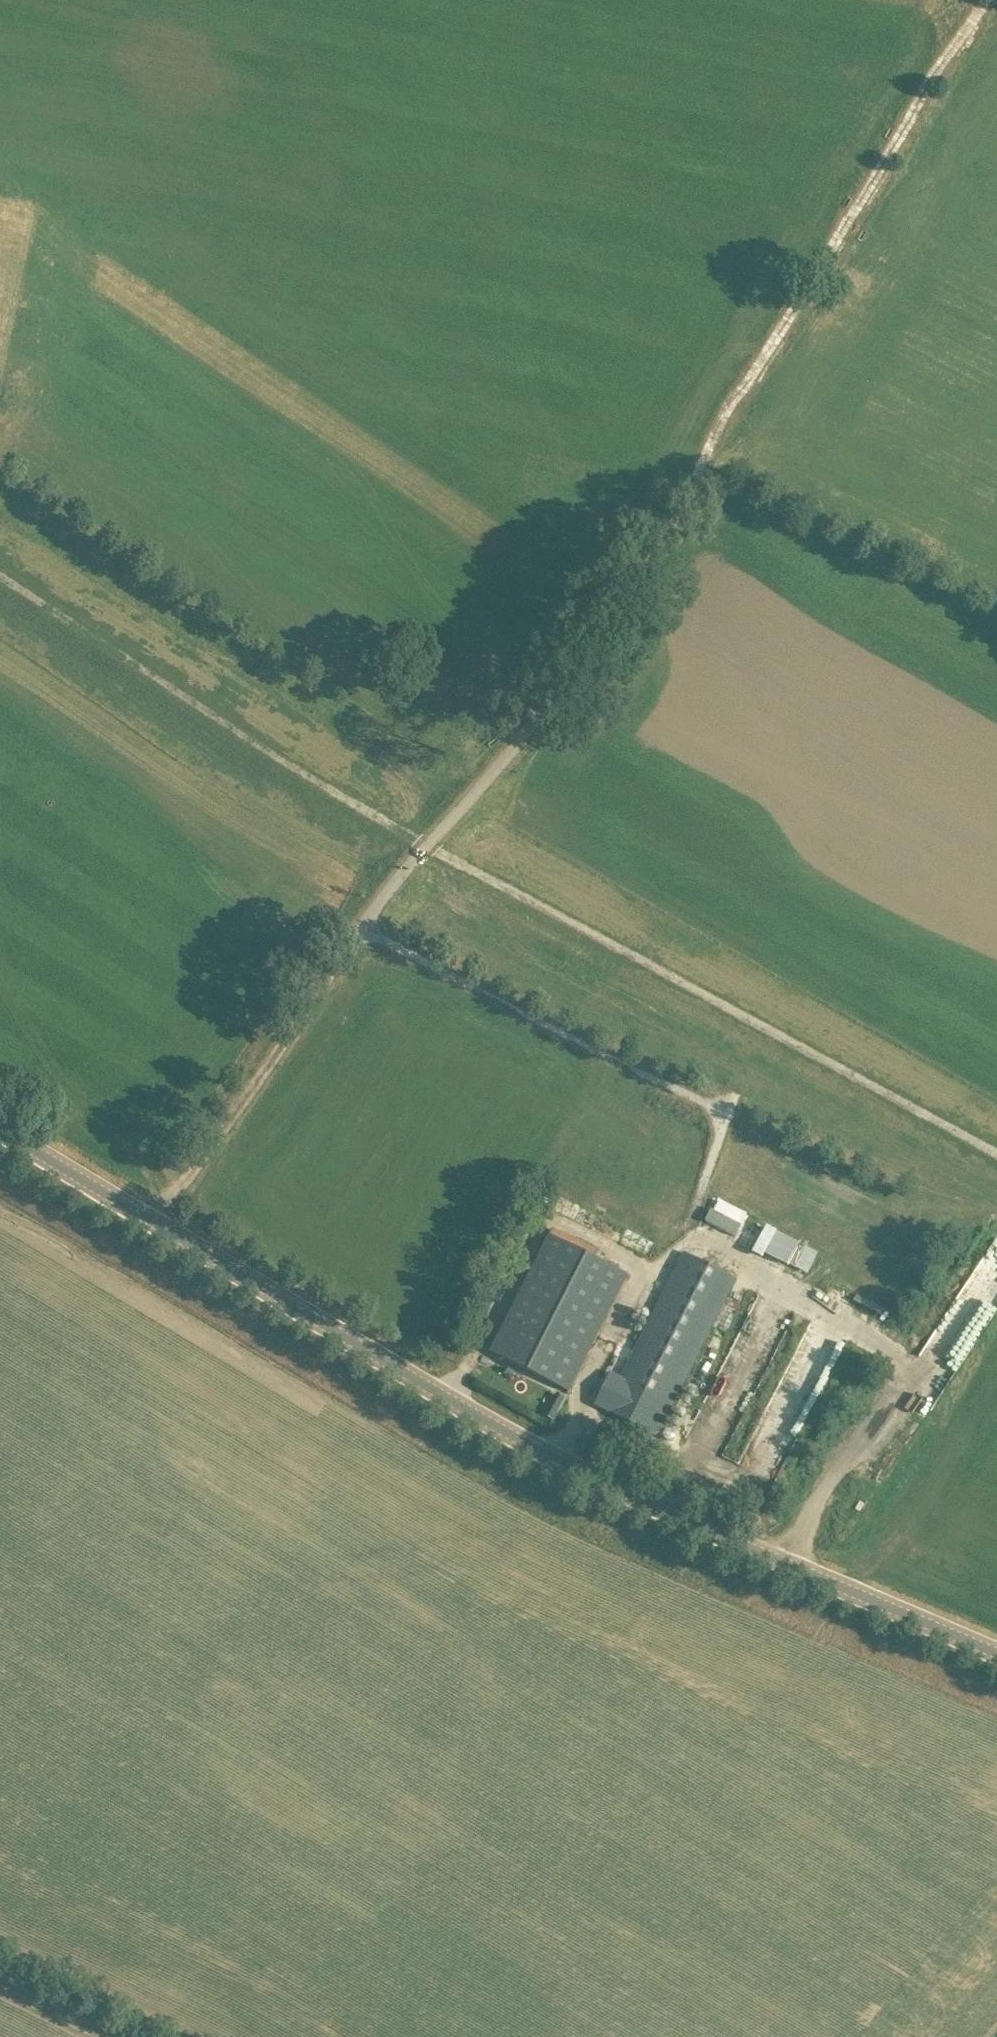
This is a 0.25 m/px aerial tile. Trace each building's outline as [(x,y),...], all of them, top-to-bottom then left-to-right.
[(754,1250),(810,1273),(820,1248),(764,1225),(754,1250)] [(627,1275),(550,1235),(491,1352),(570,1392),(589,1352),(627,1275)] [(661,1299),(622,1376),(612,1371),(595,1404),(657,1436),(713,1326),(737,1278),(685,1251),(661,1299)] [(551,1406),(545,1415),(554,1420),(559,1410),(551,1406)]
